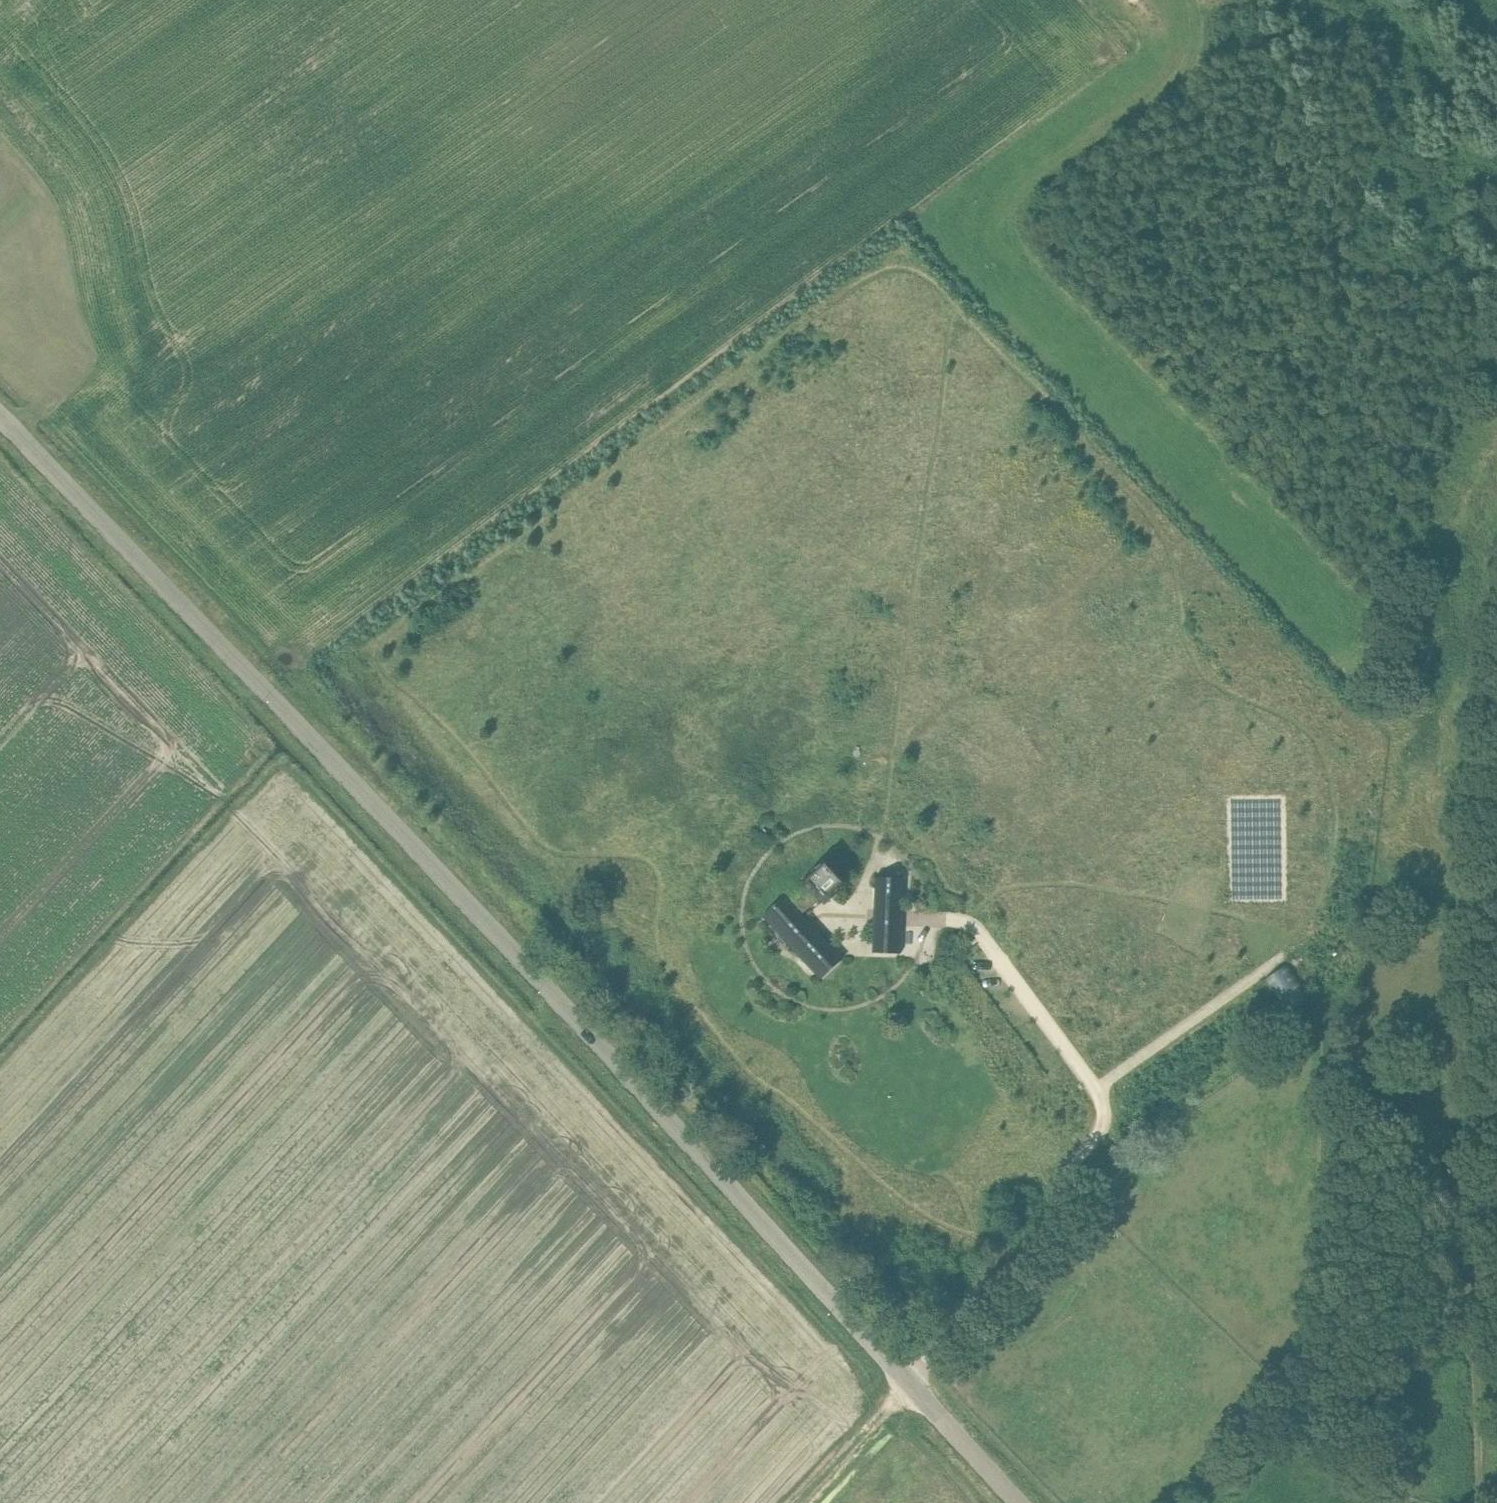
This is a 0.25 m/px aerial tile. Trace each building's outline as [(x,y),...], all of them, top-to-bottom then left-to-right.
[(849,882),(826,857),(800,884),(803,887),(790,899),(786,894),(762,916),(821,979),(844,958),(803,913),(819,898),(824,904),(849,882)] [(902,910),(904,878),(876,876),(874,909),(902,910)] [(872,952),(901,953),(902,925),(874,924),(872,952)]
